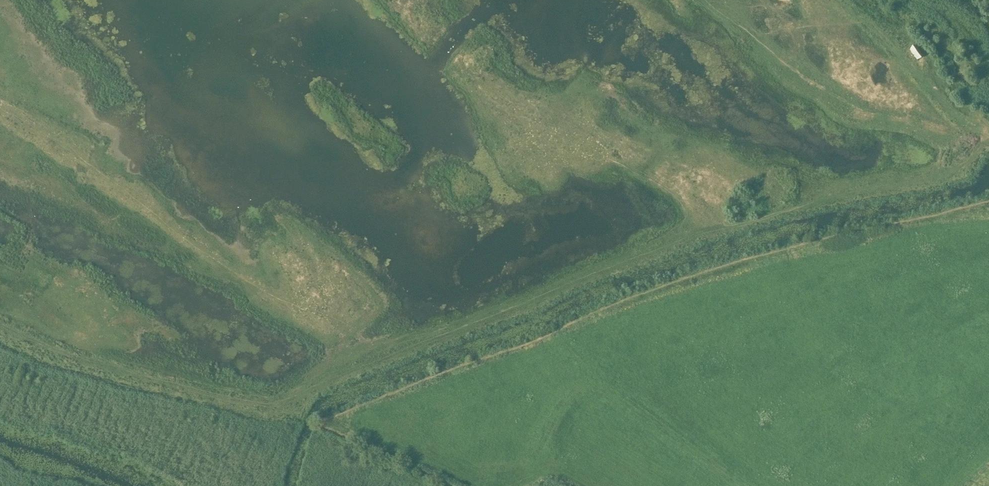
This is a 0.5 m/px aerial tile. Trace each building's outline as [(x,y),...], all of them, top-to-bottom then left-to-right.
[(924,54),(917,44),(910,49),(917,58),(922,59),(924,54)]
